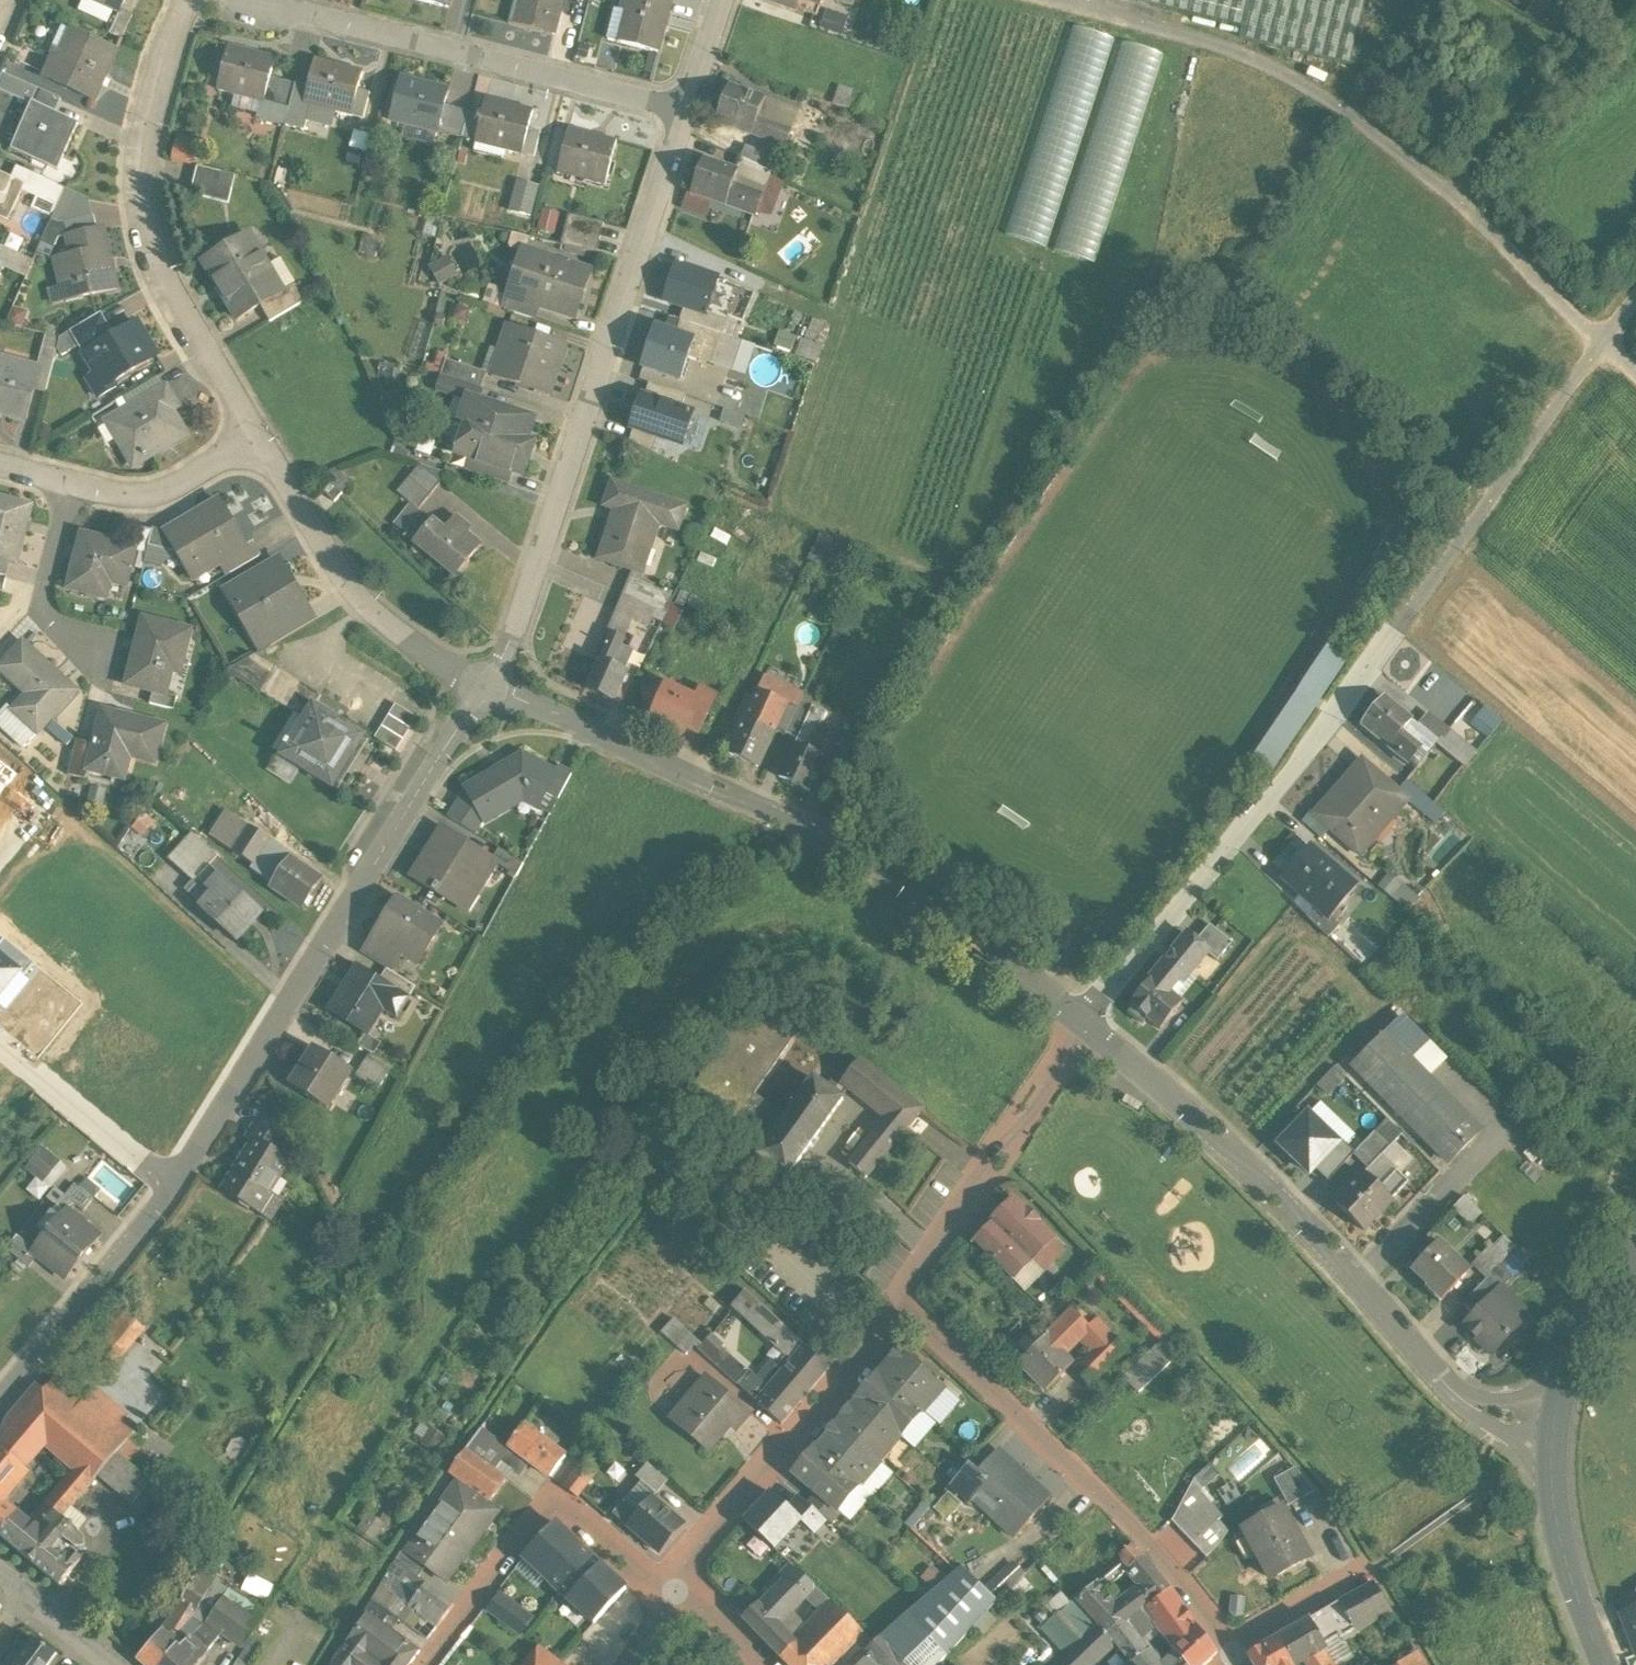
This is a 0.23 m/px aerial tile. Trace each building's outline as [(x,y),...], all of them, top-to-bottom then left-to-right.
[(119,14),(120,11),(125,0),(88,0),(119,14)] [(509,22),(508,22),(508,23),(553,35),(563,0),(514,0),(509,22)] [(620,11),(630,14),(622,42),(613,39),(612,41),(657,52),(670,3),(656,0),(623,0),(620,11)] [(795,8),(796,6),(818,14),(821,6),(822,6),(824,0),(773,0),(795,8)] [(1242,24),(1239,36),(1349,62),(1364,0),(1143,0),(1242,24)] [(120,11),(119,14),(110,34),(121,39),(133,16),(120,11)] [(847,17),(827,11),(822,26),(842,33),(847,17)] [(1068,22),(1009,234),(1050,245),(1109,33),(1068,22)] [(117,52),(65,28),(43,76),(95,100),(117,52)] [(1100,260),(1158,49),(1119,38),(1060,250),(1100,260)] [(273,60),(239,51),(239,49),(228,47),(217,89),(236,94),(237,90),(264,97),(263,101),(265,101),(271,77),(275,59),(274,58),(273,60)] [(351,71),(317,62),(317,61),(316,60),(309,87),(305,103),(307,103),(308,99),(334,106),(333,110),(351,115),(356,96),(369,99),(370,93),(358,90),(362,72),(351,69),(351,71)] [(2,73),(0,77),(0,91),(30,105),(31,103),(37,89),(2,73)] [(283,80),(271,77),(265,101),(276,104),(283,80)] [(445,91),(411,82),(411,80),(400,77),(389,121),(408,125),(409,121),(436,128),(435,132),(436,132),(443,105),(447,89),(445,88),(445,91)] [(295,83),(283,80),(276,104),(288,107),(295,83)] [(309,87),(295,83),(288,107),(303,111),(305,103),(309,87)] [(765,98),(729,85),(728,87),(723,85),(719,99),(723,101),(716,121),(752,134),(752,133),(758,118),(765,98)] [(60,98),(38,88),(37,89),(31,103),(54,113),(60,98)] [(369,99),(356,96),(351,115),(364,118),(369,99)] [(800,110),(765,98),(758,118),(793,130),(800,110)] [(520,110),(486,101),(487,99),(485,99),(481,115),(475,141),(474,142),(476,142),(477,138),(503,145),(502,149),(521,154),(521,153),(527,129),(532,111),(520,108),(520,110)] [(30,105),(10,148),(48,165),(53,154),(62,158),(77,124),(54,113),(31,103),(30,105)] [(452,108),(443,105),(436,131),(446,134),(452,108)] [(468,112),(452,108),(446,134),(462,138),(468,112)] [(481,115),(468,112),(462,138),(475,141),(481,115)] [(793,130),(758,118),(752,133),(787,145),(793,130)] [(1448,136),(1435,128),(1428,138),(1441,147),(1448,136)] [(544,133),(527,129),(521,153),(538,157),(544,133)] [(603,140),(569,131),(569,129),(568,129),(556,172),(558,172),(559,168),(586,175),(585,179),(604,184),(615,141),(603,138),(603,140)] [(198,147),(176,142),(171,163),(193,168),(198,147)] [(737,169),(703,158),(692,192),(757,214),(763,195),(733,184),(738,169),(737,169)] [(771,172),(740,158),(737,169),(738,169),(733,184),(763,195),(771,172)] [(223,172),(198,165),(191,194),(229,203),(232,189),(220,186),(223,172)] [(7,220),(23,184),(0,172),(0,217),(7,220)] [(65,187),(38,175),(32,190),(59,202),(65,187)] [(88,198),(65,187),(59,202),(51,220),(59,222),(65,221),(93,215),(88,198)] [(539,193),(518,189),(512,217),(532,222),(539,193)] [(603,223),(568,214),(561,244),(595,253),(596,252),(593,252),(597,238),(599,239),(599,237),(597,237),(600,224),(603,225),(603,223)] [(93,215),(65,221),(68,236),(98,229),(95,215),(93,215)] [(557,219),(543,216),(539,235),(553,238),(557,219)] [(98,229),(68,236),(72,254),(56,258),(65,299),(116,288),(103,228),(98,229)] [(248,233),(203,260),(237,317),(260,304),(283,290),(282,290),(248,233)] [(365,233),(360,246),(375,252),(380,238),(365,233)] [(2,245),(0,249),(0,265),(25,276),(33,259),(2,245)] [(589,271),(531,251),(521,281),(512,278),(507,295),(537,305),(539,298),(576,310),(589,271)] [(717,276),(675,262),(663,299),(684,306),(705,313),(717,276)] [(457,282),(449,264),(431,272),(439,290),(457,282)] [(283,290),(260,304),(269,320),(304,299),(295,282),(282,290),(283,290)] [(754,291),(734,283),(722,312),(742,320),(754,291)] [(537,305),(507,295),(502,308),(532,318),(537,305)] [(705,313),(684,306),(680,320),(721,334),(725,320),(705,313)] [(137,321),(112,336),(107,334),(95,315),(69,330),(94,373),(104,367),(112,381),(157,354),(137,321)] [(680,320),(668,316),(663,329),(693,339),(689,353),(711,361),(721,334),(680,320)] [(797,352),(811,358),(824,328),(810,322),(797,352)] [(565,343),(506,324),(498,349),(490,374),(548,393),(565,343)] [(663,329),(653,326),(641,365),(680,378),(689,353),(693,339),(663,329)] [(712,363),(744,373),(755,342),(722,332),(712,363)] [(53,360),(39,356),(36,367),(38,367),(32,389),(45,392),(53,360)] [(0,358),(0,411),(24,418),(32,389),(38,367),(36,367),(0,358)] [(485,371),(445,358),(440,373),(480,386),(485,371)] [(480,386),(440,373),(436,387),(466,397),(467,395),(476,398),(480,386)] [(156,376),(122,397),(129,408),(163,388),(156,376)] [(644,396),(681,409),(686,395),(649,382),(644,396)] [(129,408),(121,413),(121,412),(111,417),(121,434),(116,438),(132,464),(185,432),(171,408),(177,405),(165,387),(163,388),(129,408)] [(476,398),(467,395),(466,397),(459,419),(469,422),(462,444),(474,448),(473,451),(487,456),(485,461),(509,469),(521,473),(532,440),(526,438),(533,417),(476,398)] [(644,396),(642,395),(631,427),(634,428),(658,436),(681,444),(692,412),(681,409),(644,396)] [(653,451),(658,436),(634,428),(629,440),(653,451)] [(487,456),(473,451),(467,469),(504,482),(509,469),(485,461),(487,456)] [(429,494),(409,477),(398,490),(418,507),(429,494)] [(685,504),(612,480),(604,503),(615,506),(598,556),(641,571),(658,521),(677,527),(685,504)] [(202,510),(167,531),(179,551),(190,570),(220,553),(231,571),(260,554),(252,541),(247,544),(219,496),(200,507),(202,510)] [(0,497),(0,558),(10,561),(17,562),(31,505),(0,497)] [(456,515),(444,531),(421,512),(404,533),(455,574),(480,544),(462,529),(467,524),(456,515)] [(152,528),(135,523),(130,543),(135,545),(135,547),(146,550),(152,528)] [(167,531),(155,528),(146,559),(159,563),(179,551),(167,531)] [(130,543),(82,531),(68,586),(105,596),(113,564),(129,568),(135,547),(135,545),(130,543)] [(280,557),(227,587),(262,649),(272,644),(263,629),(305,605),(304,603),(287,575),(289,574),(280,557)] [(0,558),(0,575),(7,576),(10,561),(0,558)] [(662,589),(629,575),(622,592),(654,606),(662,589)] [(654,606),(622,592),(606,629),(610,631),(623,637),(631,618),(646,625),(654,606)] [(305,605),(263,629),(272,644),(316,618),(306,602),(304,603),(305,605)] [(190,630),(143,618),(126,683),(152,689),(165,693),(171,668),(169,667),(173,649),(184,652),(190,630)] [(623,637),(610,631),(598,657),(612,663),(623,637)] [(22,641),(0,666),(0,667),(32,696),(17,712),(37,730),(75,690),(22,641)] [(1330,644),(1305,680),(1324,694),(1350,658),(1330,644)] [(292,677),(254,653),(229,668),(227,672),(277,701),(292,677)] [(598,657),(597,657),(584,686),(614,699),(626,670),(612,663),(598,657)] [(320,694),(292,677),(277,701),(305,718),(312,706),(320,694)] [(1305,680),(1252,755),(1272,769),(1313,711),(1307,707),(1313,699),(1318,703),(1324,694),(1305,680)] [(695,699),(665,685),(663,689),(644,690),(646,711),(653,710),(650,717),(683,732),(687,724),(697,700),(695,699)] [(758,687),(744,717),(760,724),(773,695),(774,694),(758,687)] [(165,693),(152,689),(149,702),(174,708),(177,696),(165,693)] [(700,689),(695,699),(697,700),(687,724),(699,729),(714,695),(700,689)] [(796,706),(773,695),(760,724),(773,730),(775,726),(785,731),(796,706)] [(1411,719),(1384,697),(1362,723),(1390,746),(1400,733),(1411,719)] [(800,699),(796,706),(785,731),(797,736),(811,704),(800,699)] [(1313,699),(1307,707),(1313,711),(1318,703),(1313,699)] [(416,716),(394,703),(375,737),(397,749),(416,716)] [(826,711),(811,704),(797,736),(794,742),(824,756),(824,757),(840,765),(855,739),(821,723),(826,711)] [(368,739),(312,706),(305,718),(283,755),(300,765),(337,788),(368,739)] [(1501,720),(1485,707),(1471,723),(1487,737),(1501,720)] [(164,724),(101,709),(92,744),(86,768),(87,769),(114,775),(120,751),(155,760),(164,724)] [(1475,752),(1427,712),(1416,724),(1416,725),(1437,743),(1463,765),(1475,752)] [(744,717),(743,716),(728,750),(758,764),(774,731),(773,730),(760,724),(744,717)] [(53,718),(47,726),(64,741),(71,733),(53,718)] [(1416,724),(1411,719),(1400,733),(1426,755),(1437,743),(1416,725),(1416,724)] [(1426,755),(1400,733),(1390,746),(1415,768),(1426,755)] [(92,744),(76,740),(67,773),(85,778),(87,769),(86,768),(92,744)] [(794,742),(779,775),(809,789),(824,757),(824,756),(794,742)] [(283,755),(278,752),(272,762),(273,771),(290,781),(300,765),(283,755)] [(522,752),(465,785),(466,788),(483,818),(485,820),(517,802),(514,797),(528,789),(542,797),(546,790),(557,771),(555,770),(522,752)] [(1397,787),(1361,756),(1313,811),(1360,852),(1407,797),(1408,796),(1397,787)] [(17,774),(0,760),(0,793),(17,774)] [(571,772),(558,765),(555,770),(557,771),(546,790),(558,797),(571,772)] [(1444,808),(1406,776),(1397,787),(1408,796),(1407,797),(1425,812),(1434,820),(1443,809),(1444,808)] [(91,786),(86,805),(98,809),(103,789),(91,786)] [(466,788),(449,816),(475,831),(483,818),(466,788)] [(223,806),(207,833),(228,846),(254,864),(269,843),(269,842),(223,806)] [(143,812),(131,826),(140,834),(152,820),(143,812)] [(491,857),(440,825),(410,874),(452,900),(462,885),(472,891),(492,859),(492,858),(491,857)] [(191,831),(167,858),(193,881),(199,874),(209,864),(217,855),(191,831)] [(254,864),(252,868),(273,883),(290,858),(269,843),(254,864)] [(1356,883),(1309,843),(1284,874),(1311,896),(1309,898),(1315,903),(1329,915),(1330,914),(1356,883)] [(523,861),(498,846),(491,857),(492,858),(492,859),(516,874),(523,861)] [(323,879),(291,857),(290,858),(273,883),(271,886),(303,907),(304,905),(309,907),(315,898),(311,895),(323,879)] [(226,879),(209,864),(199,874),(217,890),(226,879)] [(217,890),(199,874),(193,881),(187,888),(204,904),(217,890)] [(1416,896),(1389,874),(1379,887),(1406,908),(1416,896)] [(204,904),(201,907),(236,939),(261,911),(226,879),(217,890),(204,904)] [(441,924),(397,896),(391,905),(390,904),(381,917),(383,918),(369,940),(398,957),(401,953),(417,963),(441,924)] [(1329,915),(1315,903),(1306,913),(1328,935),(1339,923),(1340,922),(1330,914),(1329,915)] [(1232,939),(1210,922),(1196,938),(1209,948),(1207,949),(1218,957),(1232,939)] [(1350,934),(1339,923),(1328,935),(1349,955),(1359,945),(1349,936),(1350,934)] [(1187,931),(1153,975),(1165,986),(1166,986),(1176,973),(1184,979),(1207,949),(1209,948),(1196,938),(1187,931)] [(33,963),(3,938),(0,942),(0,955),(19,970),(24,974),(33,963)] [(398,957),(369,940),(362,952),(389,970),(390,968),(391,969),(398,957)] [(1061,955),(1051,947),(1047,952),(1057,960),(1061,955)] [(19,970),(0,955),(0,994),(19,970)] [(383,980),(356,964),(346,980),(351,983),(333,1012),(366,1032),(382,1006),(397,1016),(409,996),(383,980)] [(391,969),(390,968),(389,970),(383,980),(409,996),(416,984),(391,969)] [(1153,975),(1130,1002),(1132,1004),(1128,1009),(1142,1020),(1146,1015),(1162,1028),(1183,1000),(1166,986),(1165,986),(1153,975)] [(814,1076),(787,1114),(755,1092),(794,1035),(748,1004),(680,1103),(731,1138),(751,1109),(778,1128),(760,1154),(789,1174),(844,1097),(814,1076)] [(1425,1045),(1399,1019),(1385,1032),(1410,1058),(1425,1045)] [(1410,1058),(1385,1032),(1344,1072),(1346,1074),(1387,1116),(1402,1131),(1411,1140),(1421,1131),(1449,1159),(1480,1129),(1410,1058)] [(351,1069),(314,1045),(290,1083),(327,1107),(351,1069)] [(370,1051),(356,1073),(378,1087),(392,1065),(370,1051)] [(922,1106),(860,1057),(842,1080),(888,1116),(904,1129),(922,1106)] [(1329,1093),(1346,1074),(1335,1064),(1318,1083),(1329,1093)] [(15,1092),(0,1080),(0,1110),(15,1092)] [(1338,1141),(1308,1113),(1279,1142),(1309,1171),(1314,1166),(1338,1141)] [(274,1122),(261,1114),(247,1137),(253,1140),(254,1138),(277,1153),(284,1142),(274,1122)] [(888,1116),(854,1159),(868,1174),(874,1168),(904,1129),(888,1116)] [(1387,1116),(1375,1129),(1390,1143),(1402,1131),(1387,1116)] [(1375,1129),(1354,1150),(1369,1165),(1381,1153),(1390,1143),(1375,1129)] [(253,1140),(223,1188),(238,1197),(239,1203),(247,1208),(254,1207),(258,1210),(258,1209),(269,1191),(288,1160),(277,1153),(254,1138),(253,1140)] [(1341,1138),(1314,1166),(1327,1178),(1354,1150),(1341,1138)] [(64,1170),(41,1152),(25,1172),(49,1190),(64,1170)] [(1364,1170),(1363,1169),(1334,1199),(1363,1227),(1408,1179),(1381,1153),(1369,1165),(1364,1170)] [(93,1196),(74,1182),(63,1195),(64,1195),(75,1203),(83,1208),(93,1196)] [(281,1198),(269,1191),(258,1209),(269,1216),(281,1198)] [(97,1236),(67,1213),(75,1203),(64,1195),(39,1228),(48,1235),(37,1250),(68,1274),(97,1236)] [(1025,1209),(1014,1198),(1012,1199),(1014,1201),(1005,1210),(1004,1208),(992,1220),(995,1224),(996,1223),(1032,1258),(1053,1237),(1037,1221),(1038,1219),(1027,1208),(1025,1209)] [(1032,1258),(996,1223),(995,1224),(987,1232),(985,1231),(974,1242),(976,1244),(977,1243),(1012,1278),(1032,1258)] [(37,1255),(14,1238),(6,1249),(29,1266),(37,1255)] [(1508,1253),(1494,1239),(1477,1257),(1490,1271),(1508,1253)] [(1439,1240),(1412,1268),(1427,1282),(1442,1297),(1469,1269),(1439,1240)] [(1488,1274),(1462,1301),(1474,1313),(1491,1295),(1493,1297),(1502,1287),(1488,1274)] [(1442,1297),(1427,1282),(1424,1286),(1439,1300),(1442,1297)] [(778,1316),(745,1286),(733,1304),(765,1333),(778,1316)] [(1474,1313),(1464,1325),(1493,1351),(1520,1322),(1493,1297),(1491,1295),(1474,1313)] [(116,1307),(81,1347),(107,1370),(142,1330),(116,1307)] [(1073,1311),(1047,1336),(1063,1352),(1089,1327),(1073,1311)] [(687,1350),(698,1337),(671,1314),(660,1327),(687,1350)] [(806,1342),(778,1316),(765,1333),(781,1348),(796,1355),(806,1342)] [(1089,1327),(1063,1352),(1074,1362),(1078,1366),(1102,1341),(1089,1327)] [(712,1330),(698,1345),(709,1355),(721,1342),(722,1340),(712,1330)] [(1102,1341),(1078,1366),(1074,1362),(1073,1363),(1091,1380),(1125,1346),(1111,1332),(1102,1341)] [(1164,1335),(1136,1361),(1151,1376),(1179,1349),(1164,1335)] [(1047,1336),(1020,1362),(1047,1389),(1073,1363),(1074,1362),(1063,1352),(1047,1336)] [(748,1366),(721,1342),(709,1355),(737,1381),(738,1380),(748,1366)] [(829,1363),(806,1342),(796,1355),(785,1367),(809,1387),(829,1363)] [(917,1361),(901,1348),(880,1373),(920,1407),(924,1411),(935,1397),(933,1395),(943,1384),(930,1373),(932,1371),(919,1359),(917,1361)] [(1151,1376),(1136,1361),(1123,1374),(1136,1390),(1151,1376)] [(769,1386),(748,1366),(738,1380),(759,1398),(769,1386)] [(759,1398),(758,1400),(782,1419),(809,1387),(785,1367),(769,1386),(759,1398)] [(880,1373),(878,1372),(857,1397),(859,1399),(900,1434),(901,1434),(912,1422),(909,1419),(920,1407),(880,1373)] [(749,1410),(707,1375),(693,1391),(696,1394),(675,1419),(708,1447),(730,1422),(735,1426),(749,1410)] [(93,1390),(80,1405),(51,1382),(42,1393),(100,1441),(101,1442),(123,1415),(93,1390)] [(42,1393),(19,1420),(44,1440),(45,1441),(77,1467),(100,1441),(42,1393)] [(900,1434),(859,1399),(838,1423),(879,1458),(882,1460),(893,1447),(891,1445),(900,1434)] [(0,1443),(0,1452),(21,1470),(45,1441),(44,1440),(19,1420),(0,1443)] [(879,1458),(838,1423),(817,1448),(859,1483),(862,1485),(872,1472),(870,1470),(879,1458)] [(522,1424),(521,1424),(517,1430),(508,1443),(550,1474),(563,1454),(547,1441),(530,1429),(522,1424)] [(501,1443),(480,1428),(471,1440),(492,1455),(501,1443)] [(135,1449),(122,1439),(116,1452),(126,1460),(135,1449)] [(77,1467),(26,1528),(42,1540),(47,1534),(60,1519),(97,1476),(113,1456),(116,1452),(101,1442),(100,1441),(77,1467)] [(817,1448),(814,1446),(794,1471),(818,1492),(836,1506),(837,1505),(846,1494),(849,1496),(859,1483),(817,1448)] [(1050,1494),(999,1448),(980,1470),(969,1461),(950,1482),(969,1499),(972,1496),(1015,1534),(1050,1494)] [(504,1476),(465,1449),(449,1471),(457,1477),(489,1499),(504,1476)] [(24,1472),(21,1470),(0,1452),(0,1500),(24,1472)] [(113,1456),(97,1476),(129,1503),(146,1484),(113,1456)] [(583,1459),(563,1484),(576,1494),(595,1468),(583,1459)] [(666,1483),(645,1465),(636,1476),(657,1494),(666,1483)] [(1296,1465),(1275,1476),(1289,1502),(1316,1488),(1296,1465)] [(1204,1484),(1195,1473),(1192,1478),(1200,1488),(1204,1484)] [(489,1499),(457,1477),(406,1548),(405,1549),(426,1564),(442,1575),(461,1546),(467,1550),(499,1506),(489,1499)] [(1192,1478),(1191,1479),(1171,1516),(1192,1539),(1218,1516),(1222,1512),(1200,1488),(1192,1478)] [(745,1519),(774,1546),(800,1517),(788,1507),(771,1491),(745,1519)] [(836,1506),(818,1492),(808,1504),(826,1518),(830,1522),(841,1509),(837,1505),(836,1506)] [(638,1512),(624,1499),(614,1510),(628,1523),(627,1523),(657,1550),(682,1523),(652,1495),(638,1512)] [(799,1495),(788,1507),(800,1517),(814,1530),(826,1518),(808,1504),(799,1495)] [(1310,1553),(1283,1504),(1246,1523),(1260,1546),(1255,1548),(1266,1565),(1271,1573),(1310,1553)] [(13,1517),(0,1506),(0,1531),(13,1517)] [(1218,1516),(1192,1539),(1205,1554),(1218,1544),(1228,1529),(1218,1516)] [(47,1534),(42,1540),(26,1528),(13,1517),(0,1531),(0,1536),(60,1584),(79,1559),(58,1542),(47,1534)] [(68,1525),(60,1519),(47,1534),(58,1542),(60,1539),(66,1542),(67,1542),(73,1547),(82,1547),(81,1537),(75,1533),(75,1532),(70,1527),(71,1526),(69,1524),(68,1525)] [(524,1556),(549,1580),(576,1550),(581,1545),(556,1522),(524,1556)] [(426,1564),(405,1549),(406,1548),(402,1546),(395,1557),(418,1574),(426,1564)] [(569,1598),(596,1569),(576,1550),(549,1580),(569,1598)] [(1169,1587),(1143,1555),(1128,1566),(1142,1583),(1114,1604),(1123,1616),(1125,1618),(1126,1618),(1141,1607),(1169,1587)] [(1001,1586),(1022,1568),(1013,1557),(992,1574),(1001,1586)] [(593,1621),(626,1586),(601,1563),(596,1569),(569,1598),(593,1621)] [(814,1584),(795,1567),(788,1574),(806,1592),(814,1584)] [(407,1569),(392,1590),(409,1602),(424,1581),(407,1569)] [(198,1570),(188,1586),(203,1595),(213,1579),(198,1570)] [(956,1571),(925,1596),(906,1613),(947,1653),(957,1642),(940,1623),(978,1589),(973,1586),(956,1571)] [(1099,1579),(1096,1582),(1100,1586),(1113,1577),(1109,1571),(1099,1579)] [(788,1574),(759,1603),(777,1622),(806,1592),(788,1574)] [(203,1595),(193,1608),(208,1617),(228,1587),(213,1579),(203,1595)] [(1095,1580),(1077,1597),(1095,1616),(1112,1601),(1100,1586),(1096,1582),(1095,1580)] [(453,1602),(424,1581),(409,1602),(438,1623),(453,1602)] [(1374,1581),(1338,1600),(1326,1608),(1340,1633),(1341,1636),(1391,1606),(1374,1581)] [(203,1595),(188,1586),(179,1600),(193,1608),(203,1595)] [(240,1649),(267,1610),(228,1587),(208,1617),(189,1637),(205,1649),(218,1634),(240,1649)] [(1150,1618),(1171,1643),(1194,1622),(1169,1587),(1141,1607),(1150,1618)] [(957,1642),(996,1598),(978,1589),(940,1623),(957,1642)] [(519,1634),(532,1616),(500,1594),(487,1612),(519,1634)] [(1243,1611),(1245,1597),(1233,1596),(1231,1610),(1243,1611)] [(399,1617),(371,1599),(364,1609),(391,1628),(399,1617)] [(179,1600),(159,1631),(171,1639),(187,1613),(189,1614),(193,1608),(179,1600)] [(830,1600),(794,1641),(780,1655),(789,1664),(833,1664),(840,1658),(846,1664),(850,1664),(874,1642),(830,1600)] [(1043,1629),(1064,1653),(1095,1623),(1075,1600),(1043,1629)] [(1112,1601),(1095,1616),(1098,1620),(1108,1630),(1123,1616),(1114,1604),(1112,1601)] [(777,1622),(759,1603),(744,1618),(780,1655),(794,1641),(777,1622)] [(1621,1610),(1635,1648),(1635,1604),(1621,1610)] [(1141,1607),(1126,1618),(1134,1629),(1150,1618),(1141,1607)] [(1277,1636),(1294,1664),(1295,1664),(1328,1645),(1326,1641),(1340,1633),(1326,1608),(1277,1636)] [(364,1609),(348,1634),(350,1639),(366,1651),(385,1664),(407,1664),(419,1649),(391,1628),(364,1609)] [(874,1642),(850,1664),(936,1664),(947,1653),(906,1613),(874,1642)] [(1125,1618),(1123,1616),(1108,1630),(1116,1642),(1131,1662),(1146,1648),(1148,1646),(1134,1629),(1126,1618),(1125,1618)] [(1061,1656),(1070,1664),(1091,1664),(1116,1642),(1108,1630),(1098,1620),(1095,1623),(1064,1653),(1061,1656)] [(1171,1643),(1182,1656),(1189,1664),(1202,1664),(1216,1652),(1194,1622),(1171,1643)] [(138,1658),(146,1664),(161,1664),(177,1644),(171,1639),(159,1631),(138,1658)] [(251,1635),(238,1657),(248,1664),(262,1642),(251,1635)] [(1247,1653),(1254,1664),(1294,1664),(1277,1636),(1247,1653)] [(20,1652),(13,1648),(1,1664),(52,1664),(58,1657),(31,1637),(20,1652)] [(161,1664),(192,1664),(205,1649),(189,1637),(181,1647),(177,1644),(161,1664)] [(331,1664),(355,1664),(366,1651),(350,1639),(331,1664)] [(537,1648),(523,1664),(556,1664),(537,1648)] [(1146,1648),(1131,1662),(1131,1663),(1133,1664),(1160,1664),(1146,1648)] [(1394,1664),(1428,1664),(1419,1650),(1394,1664)] [(366,1651),(355,1664),(385,1664),(366,1651)] [(1324,1651),(1305,1662),(1307,1664),(1333,1664),(1324,1651)] [(1061,1656),(1056,1661),(1052,1664),(1070,1664),(1061,1656)] [(1182,1656),(1172,1664),(1189,1664),(1182,1656)]
